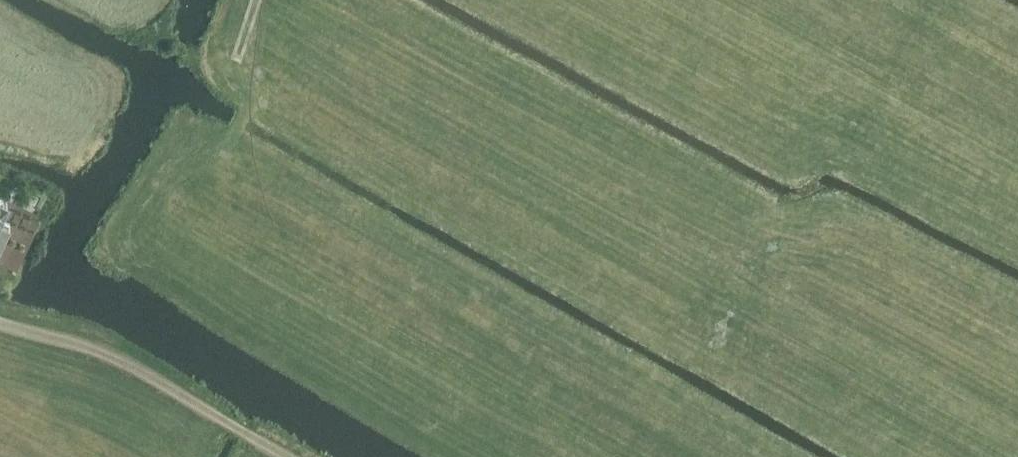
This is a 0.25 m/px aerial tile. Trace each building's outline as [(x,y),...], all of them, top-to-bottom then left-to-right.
[(10,223),(0,219),(0,245),(10,223)]
